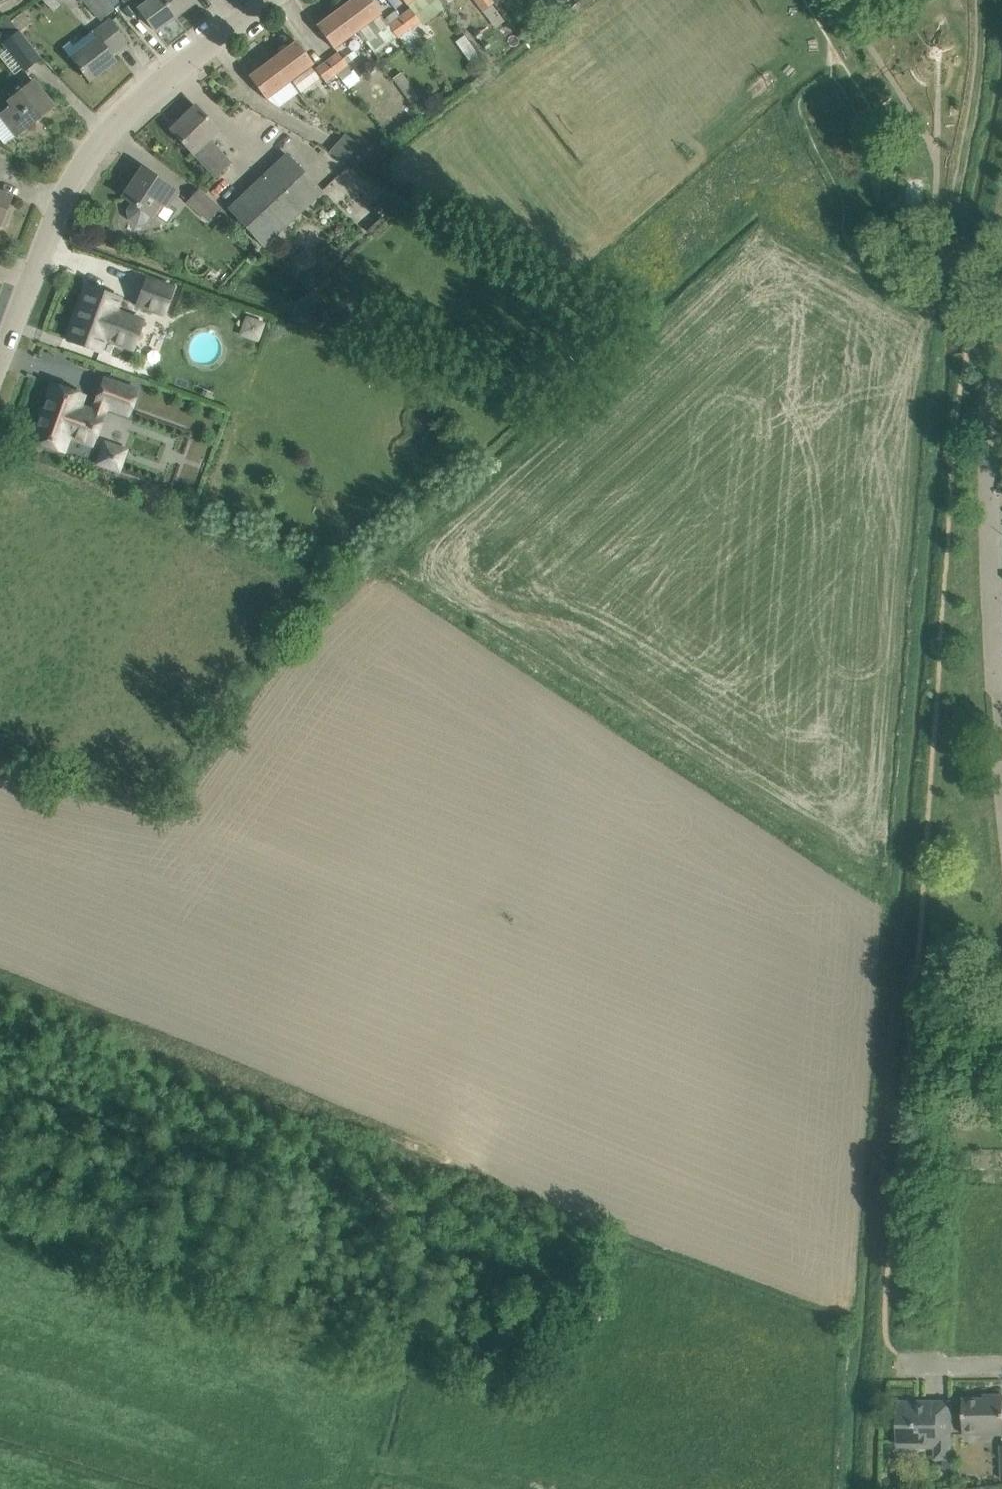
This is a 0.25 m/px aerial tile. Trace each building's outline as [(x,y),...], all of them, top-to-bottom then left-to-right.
[(53,10),(65,0),(44,0),(53,10)] [(101,20),(113,9),(105,0),(84,0),(101,20)] [(145,3),(139,8),(156,31),(176,17),(163,0),(143,0),(145,3)] [(176,17),(195,2),(194,0),(163,0),(176,17)] [(341,8),(358,31),(374,53),(397,36),(388,25),(380,14),(381,13),(372,0),(352,0),(341,8)] [(483,11),(494,2),(493,0),(474,0),(483,11)] [(358,31),(341,8),(317,26),(334,48),(358,31)] [(399,17),(409,30),(421,21),(411,8),(399,17)] [(12,20),(20,30),(30,22),(22,12),(12,20)] [(397,36),(398,38),(400,37),(409,30),(399,17),(388,25),(397,36)] [(63,47),(71,57),(89,81),(117,61),(112,54),(128,42),(111,19),(73,46),(70,42),(63,47)] [(409,30),(400,37),(409,51),(419,44),(409,30)] [(4,43),(24,70),(40,57),(20,31),(4,43)] [(425,53),(433,47),(427,39),(419,45),(425,53)] [(297,41),(273,59),(290,81),(314,64),(297,41)] [(352,72),(348,66),(348,65),(338,52),(327,60),(337,73),(342,80),(352,72)] [(290,81),(273,59),(249,76),(266,99),(290,81)] [(337,73),(327,60),(316,69),(326,82),(337,73)] [(4,143),(15,135),(16,136),(53,106),(33,81),(9,100),(13,105),(0,115),(0,139),(4,143)] [(419,95),(411,102),(420,113),(428,107),(419,95)] [(208,138),(218,129),(210,120),(196,105),(171,130),(185,144),(194,153),(216,176),(230,162),(208,138)] [(371,154),(359,143),(346,132),(330,152),(355,166),(371,154)] [(280,159),(232,205),(266,241),(314,195),(321,188),(287,152),(280,159)] [(127,210),(129,220),(137,225),(146,223),(151,215),(160,202),(167,206),(177,191),(142,168),(123,197),(132,203),(127,210)] [(188,202),(209,220),(219,208),(199,190),(188,202)] [(0,191),(0,225),(4,227),(10,212),(7,211),(13,196),(0,191)] [(147,278),(138,304),(164,314),(173,288),(147,278)] [(89,287),(69,340),(100,351),(105,338),(133,348),(143,321),(115,311),(120,298),(89,287)] [(241,333),(260,339),(265,321),(246,315),(241,333)] [(106,405),(128,413),(136,390),(105,379),(97,402),(106,405)] [(68,435),(92,444),(106,405),(97,402),(94,411),(79,406),(82,396),(53,386),(34,439),(63,449),(68,435)] [(104,440),(100,466),(126,471),(131,445),(104,440)] [(964,1434),(1001,1434),(1001,1395),(990,1395),(990,1398),(963,1399),(964,1434)] [(920,1443),(920,1447),(936,1447),(935,1458),(951,1458),(951,1421),(951,1401),(898,1401),(898,1421),(898,1443),(920,1443)]
